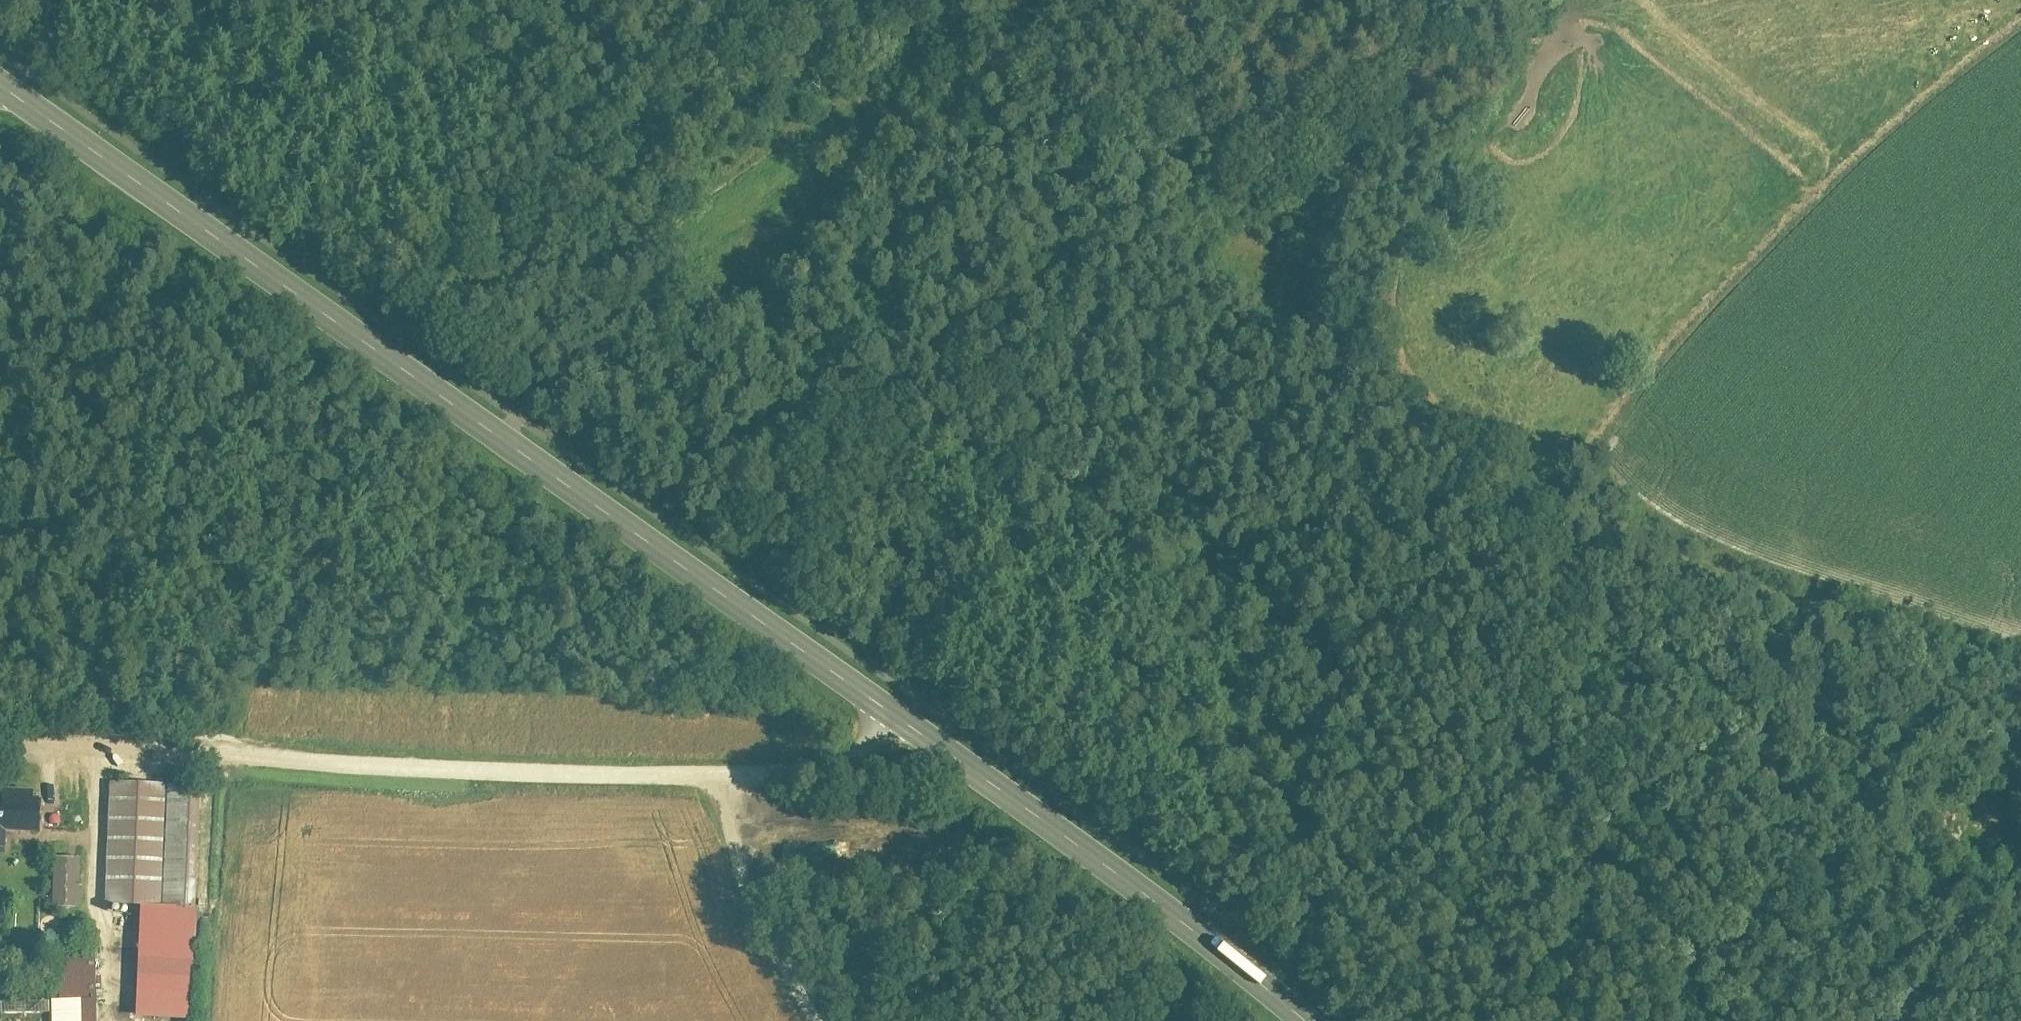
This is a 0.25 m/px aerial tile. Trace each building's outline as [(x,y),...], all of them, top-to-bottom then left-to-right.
[(109,784),(102,907),(191,912),(198,789),(109,784)] [(31,832),(31,801),(0,801),(0,832),(31,832)]
